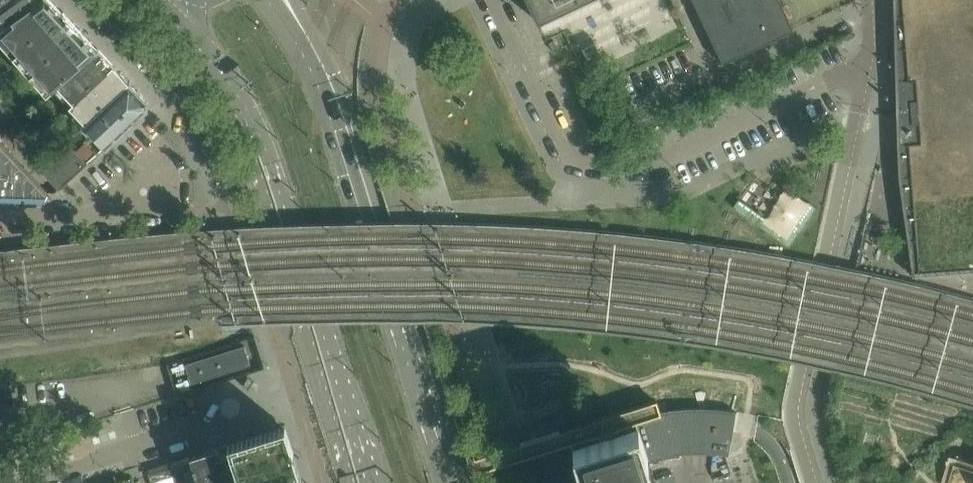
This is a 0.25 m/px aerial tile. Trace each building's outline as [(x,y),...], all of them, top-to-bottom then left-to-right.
[(16,55),(64,12),(53,0),(42,0),(11,26),(0,36),(0,39),(16,55)] [(11,26),(42,0),(0,0),(0,14),(11,26)] [(539,22),(540,21),(584,0),(528,0),(539,22)] [(723,64),(794,30),(780,0),(693,0),(723,64)] [(972,11),(972,0),(894,0),(894,15),(894,17),(972,11)] [(972,43),(972,11),(894,17),(894,20),(895,20),(895,47),(895,49),(972,43)] [(64,12),(16,55),(34,74),(81,30),(64,12)] [(81,30),(34,74),(52,93),(99,49),(81,30)] [(972,75),(972,43),(895,49),(895,52),(896,52),(896,79),(895,79),(895,81),(972,75)] [(99,49),(52,93),(69,111),(72,108),(75,106),(94,87),(115,66),(99,49)] [(75,106),(72,108),(86,122),(130,82),(115,66),(94,87),(75,106)] [(972,107),(972,75),(895,81),(896,84),(897,111),(896,111),(896,113),(972,107)] [(130,82),(86,122),(84,124),(107,147),(147,108),(148,100),(130,82)] [(14,126),(23,117),(0,93),(0,111),(14,126)] [(972,139),(972,107),(896,113),(897,116),(898,143),(897,143),(897,145),(909,144),(921,143),(972,139)] [(53,195),(56,193),(55,192),(45,192),(45,188),(13,154),(15,154),(0,139),(0,194),(53,195)] [(972,171),(972,139),(921,143),(909,144),(897,145),(897,148),(898,148),(900,175),(899,175),(899,177),(972,171)] [(43,170),(60,189),(88,163),(70,145),(43,170)] [(972,203),(972,171),(899,177),(899,180),(900,180),(904,207),(903,207),(903,209),(972,203)] [(972,236),(972,203),(903,209),(904,212),(908,239),(908,241),(972,236)] [(972,271),(972,236),(908,241),(908,244),(909,244),(912,269),(912,270),(913,276),(972,271)] [(191,384),(250,365),(244,346),(186,365),(191,384)] [(649,461),(658,458),(667,456),(679,454),(696,453),(714,454),(729,456),(736,415),(737,412),(724,410),(712,409),(700,408),(688,409),(676,410),(659,412),(645,415),(636,418),(566,440),(555,419),(524,428),(541,482),(577,482),(584,481),(584,482),(656,482),(649,461)] [(229,444),(241,482),(304,482),(287,430),(286,426),(229,444)] [(190,456),(199,482),(241,482),(229,444),(190,456)]
